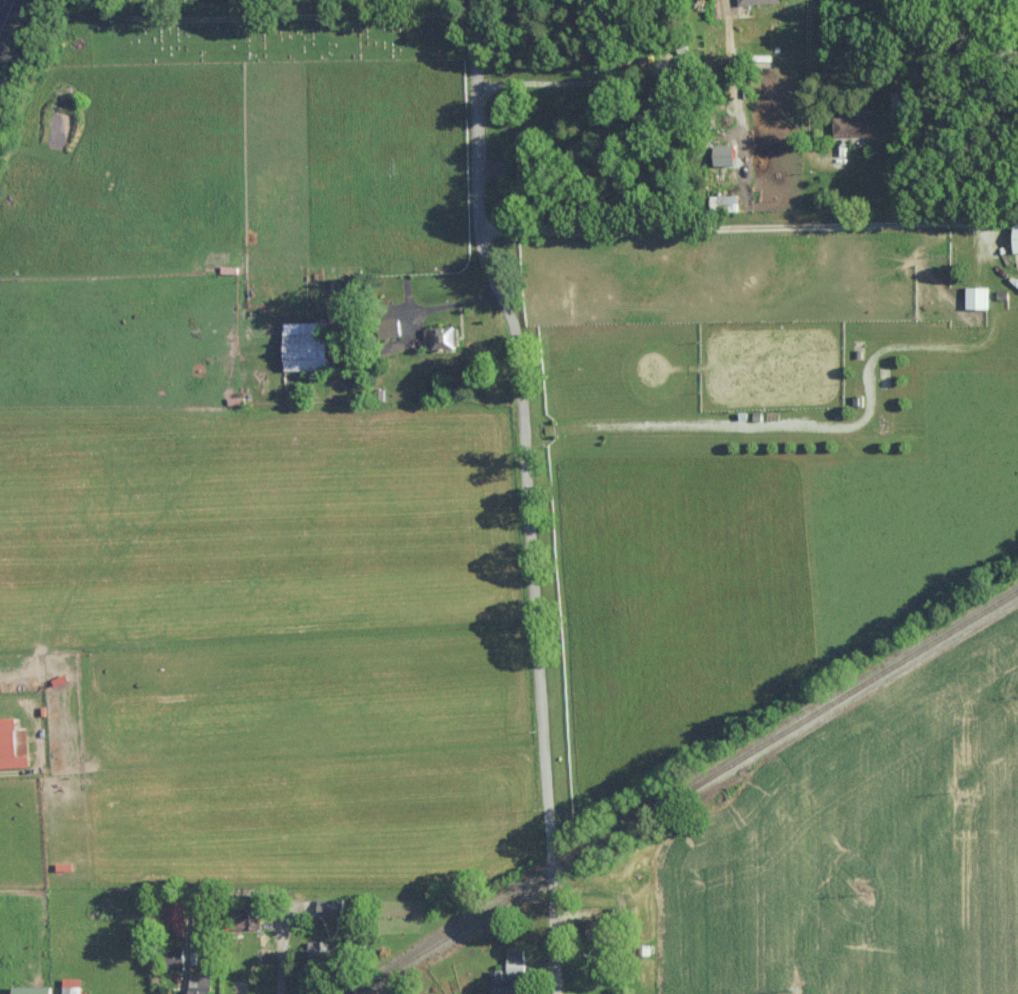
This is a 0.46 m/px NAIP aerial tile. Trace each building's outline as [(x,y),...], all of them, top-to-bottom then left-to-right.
[(835,134),(877,135),(877,109),(856,108),(856,116),(835,116),(835,134)] [(737,194),(717,195),(718,209),(738,208),(737,194)] [(988,308),(989,286),(968,285),(967,307),(988,308)] [(329,321),(286,322),(287,370),(330,369),(329,321)] [(420,349),(458,347),(457,325),(425,327),(425,339),(420,339),(420,349)] [(29,727),(17,727),(17,717),(0,717),(0,767),(30,766),(29,727)] [(318,915),(345,915),(346,899),(318,898),(318,915)] [(166,932),(184,933),(185,902),(167,901),(166,932)] [(263,928),(262,908),(242,909),(243,929),(263,928)] [(331,960),(332,941),(309,940),(308,960),(331,960)] [(185,969),(185,949),(167,948),(167,969),(185,969)] [(526,948),(508,948),(508,976),(525,976),(526,948)] [(526,979),(504,979),(504,970),(494,969),(494,993),(526,993),(526,979)] [(212,974),(191,975),(191,993),(213,993),(212,974)] [(66,978),(65,993),(83,993),(84,978),(66,978)] [(15,986),(15,993),(53,993),(53,985),(15,986)]
